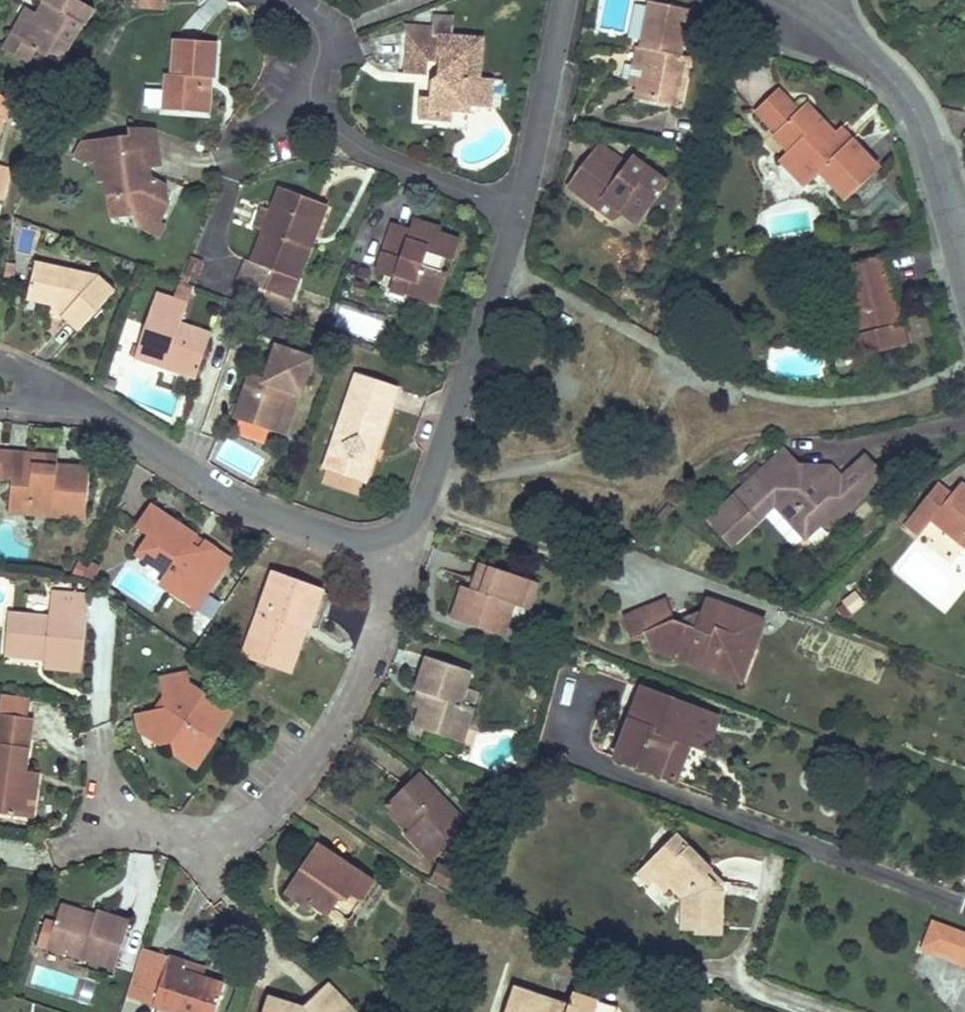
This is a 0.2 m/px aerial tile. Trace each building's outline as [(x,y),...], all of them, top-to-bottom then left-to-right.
[(31,2),(28,0),(15,0),(0,26),(0,59),(22,71),(31,58),(2,40),(13,20),(19,23),(31,2)] [(31,2),(19,23),(13,20),(2,40),(31,58),(46,64),(70,21),(75,23),(83,6),(72,0),(28,0),(31,2)] [(131,10),(162,13),(163,0),(132,0),(131,10)] [(686,6),(662,0),(645,0),(638,32),(647,34),(639,70),(633,92),(665,98),(674,64),(684,66),(689,42),(680,40),(686,6)] [(438,40),(438,35),(452,36),(453,15),(434,14),(433,25),(408,23),(406,38),(426,39),(438,40)] [(214,76),(218,37),(175,32),(173,68),(168,68),(167,83),(165,102),(202,105),(205,76),(214,76)] [(639,70),(647,34),(638,32),(629,68),(639,70)] [(452,36),(438,35),(438,40),(426,39),(424,60),(440,62),(439,81),(430,80),(428,95),(418,94),(416,117),(435,119),(436,107),(453,109),(470,110),(470,104),(492,106),(494,78),(479,77),(482,39),(452,36)] [(424,60),(426,39),(406,38),(404,71),(423,72),(424,60)] [(677,100),(684,66),(674,64),(665,98),(677,100)] [(212,107),(214,76),(205,76),(202,105),(212,107)] [(145,101),(165,102),(167,83),(146,81),(145,101)] [(788,163),(804,179),(815,168),(842,196),(875,166),(848,139),(844,143),(821,119),(815,125),(797,106),(794,109),(773,88),(751,111),(796,155),(788,163)] [(12,123),(17,107),(0,97),(0,120),(12,123)] [(436,107),(435,119),(452,121),(453,109),(436,107)] [(124,136),(154,135),(154,121),(123,123),(123,129),(124,136)] [(142,160),(156,158),(154,135),(124,136),(123,129),(80,133),(70,145),(78,151),(90,150),(92,173),(99,172),(102,209),(128,210),(136,209),(154,217),(163,197),(157,194),(163,177),(142,168),(142,160)] [(619,156),(592,136),(585,149),(613,168),(619,156)] [(613,168),(585,149),(569,176),(593,195),(600,187),(620,201),(638,212),(665,170),(629,145),(619,156),(613,168)] [(593,195),(569,176),(563,182),(610,214),(620,201),(600,187),(593,195)] [(299,234),(315,195),(279,179),(267,209),(258,231),(249,253),(240,273),(261,282),(286,293),(308,238),(299,234)] [(308,238),(324,199),(315,195),(299,234),(308,238)] [(249,227),(258,231),(267,209),(258,206),(249,227)] [(136,209),(128,210),(133,224),(154,233),(160,219),(154,217),(136,209)] [(401,227),(385,220),(366,267),(382,274),(381,276),(399,285),(397,291),(423,303),(439,264),(433,261),(438,252),(451,256),(458,238),(432,229),(434,224),(418,217),(416,223),(413,232),(401,227)] [(886,271),(880,252),(833,264),(850,333),(837,337),(843,358),(889,347),(885,326),(898,322),(891,297),(886,298),(880,274),(886,271)] [(190,255),(182,275),(195,281),(203,260),(190,255)] [(83,280),(33,262),(22,297),(45,306),(62,313),(55,326),(71,334),(99,291),(83,280)] [(14,264),(6,263),(4,277),(12,278),(14,264)] [(363,280),(368,271),(359,267),(355,277),(363,280)] [(173,296),(148,288),(126,353),(154,363),(159,349),(193,362),(204,329),(173,317),(178,299),(187,302),(192,287),(177,282),(173,296)] [(62,313),(45,306),(40,319),(55,326),(62,313)] [(567,331),(573,319),(560,312),(554,324),(567,331)] [(904,344),(898,322),(885,326),(889,347),(904,344)] [(297,398),(309,361),(266,347),(255,382),(240,378),(227,416),(239,420),(268,430),(279,392),(293,397),(297,398)] [(193,362),(159,349),(154,363),(188,375),(193,362)] [(353,372),(321,469),(328,471),(360,482),(367,484),(399,387),(353,372)] [(281,435),(293,397),(279,392),(268,430),(281,435)] [(264,442),(268,430),(239,420),(235,432),(264,442)] [(85,517),(89,467),(65,465),(64,477),(51,475),(51,464),(24,462),(25,452),(10,450),(0,450),(0,481),(12,482),(11,500),(29,502),(29,513),(85,517)] [(52,454),(25,452),(24,462),(51,464),(52,454)] [(856,503),(884,490),(863,464),(836,486),(824,472),(810,483),(803,482),(804,470),(792,469),(780,455),(761,471),(742,487),(727,500),(704,518),(723,540),(766,504),(798,542),(818,525),(823,531),(856,503)] [(51,464),(51,475),(64,477),(65,465),(51,464)] [(742,487),(761,471),(756,464),(737,480),(742,487)] [(810,483),(824,472),(804,470),(803,482),(810,483)] [(360,482),(328,471),(324,483),(356,493),(360,482)] [(964,558),(964,490),(959,485),(953,492),(939,481),(902,523),(915,534),(925,523),(964,558)] [(29,502),(11,500),(10,511),(29,513),(29,502)] [(187,537),(145,510),(134,527),(148,537),(137,555),(166,576),(163,581),(182,593),(185,589),(199,598),(223,561),(198,545),(192,554),(181,546),(187,537)] [(192,554),(198,545),(187,537),(181,546),(192,554)] [(82,559),(74,576),(93,585),(101,568),(82,559)] [(464,590),(455,588),(443,619),(501,640),(512,607),(527,611),(536,581),(475,561),(468,582),(477,587),(475,595),(464,590)] [(272,573),(242,658),(269,668),(276,648),(287,652),(295,629),(290,627),(292,621),(307,626),(320,590),(272,573)] [(182,593),(163,581),(158,587),(191,610),(199,598),(185,589),(182,593)] [(320,590),(307,626),(317,629),(330,593),(320,590)] [(51,614),(12,610),(8,647),(48,652),(47,660),(46,667),(79,671),(87,594),(54,591),(51,614)] [(864,603),(853,593),(841,605),(850,614),(852,616),(864,603)] [(669,624),(659,601),(631,613),(641,635),(647,648),(667,656),(671,646),(698,657),(695,667),(718,675),(724,657),(748,650),(758,625),(698,601),(686,633),(669,624)] [(845,620),(850,614),(841,605),(835,611),(845,620)] [(641,635),(631,613),(621,617),(632,639),(641,635)] [(698,657),(671,646),(667,656),(695,667),(698,657)] [(48,652),(8,647),(7,656),(47,660),(48,652)] [(276,648),(269,668),(287,674),(294,654),(287,652),(276,648)] [(724,657),(718,675),(736,683),(748,650),(724,657)] [(456,686),(460,672),(418,657),(408,688),(417,691),(412,704),(405,722),(435,733),(442,716),(459,724),(465,706),(451,701),(456,686)] [(191,690),(184,678),(156,686),(165,714),(138,724),(144,741),(152,735),(165,742),(167,747),(176,751),(175,756),(213,743),(230,714),(205,699),(191,690)] [(691,706),(632,682),(605,751),(651,770),(666,735),(678,741),(691,706)] [(533,700),(537,687),(527,684),(523,698),(533,700)] [(469,692),(456,686),(451,701),(465,706),(469,692)] [(412,704),(417,691),(408,688),(403,701),(412,704)] [(33,719),(26,718),(29,699),(0,695),(0,697),(0,813),(21,815),(25,781),(26,773),(33,719)] [(459,724),(442,716),(435,733),(453,739),(459,724)] [(167,747),(165,742),(152,735),(144,741),(167,754),(167,747)] [(664,776),(678,741),(666,735),(651,770),(664,776)] [(213,743),(175,756),(198,770),(213,743)] [(426,863),(461,822),(408,772),(384,802),(407,825),(402,832),(398,836),(426,863)] [(36,817),(41,775),(26,773),(25,781),(21,815),(36,817)] [(407,825),(384,802),(377,809),(402,832),(407,825)] [(711,866),(678,835),(649,864),(664,877),(660,881),(673,894),(678,890),(687,898),(685,929),(702,931),(702,935),(724,935),(725,891),(706,875),(711,866)] [(376,885),(317,845),(287,890),(312,907),(315,902),(332,914),(336,908),(344,896),(351,902),(356,895),(366,901),(372,893),(376,885)] [(664,877),(649,864),(641,871),(656,886),(660,881),(664,877)] [(726,882),(711,866),(706,875),(725,891),(726,882)] [(445,871),(440,885),(468,896),(473,882),(445,871)] [(344,896),(336,908),(353,919),(366,901),(356,895),(351,902),(344,896)] [(95,917),(60,906),(57,916),(92,927),(95,917)] [(115,970),(130,923),(96,913),(95,917),(92,927),(57,916),(54,926),(44,923),(38,942),(48,945),(46,950),(115,970)] [(932,955),(941,931),(944,925),(933,920),(921,950),(932,955)] [(941,931),(932,955),(964,968),(964,942),(941,931)] [(130,998),(176,1011),(213,1011),(221,985),(196,977),(170,970),(174,959),(145,950),(130,998)] [(196,977),(199,967),(174,959),(170,970),(196,977)] [(268,997),(262,1011),(355,1011),(329,984),(302,1008),(268,997)] [(518,985),(508,1011),(594,1011),(599,1000),(575,991),(571,1005),(518,985)]
